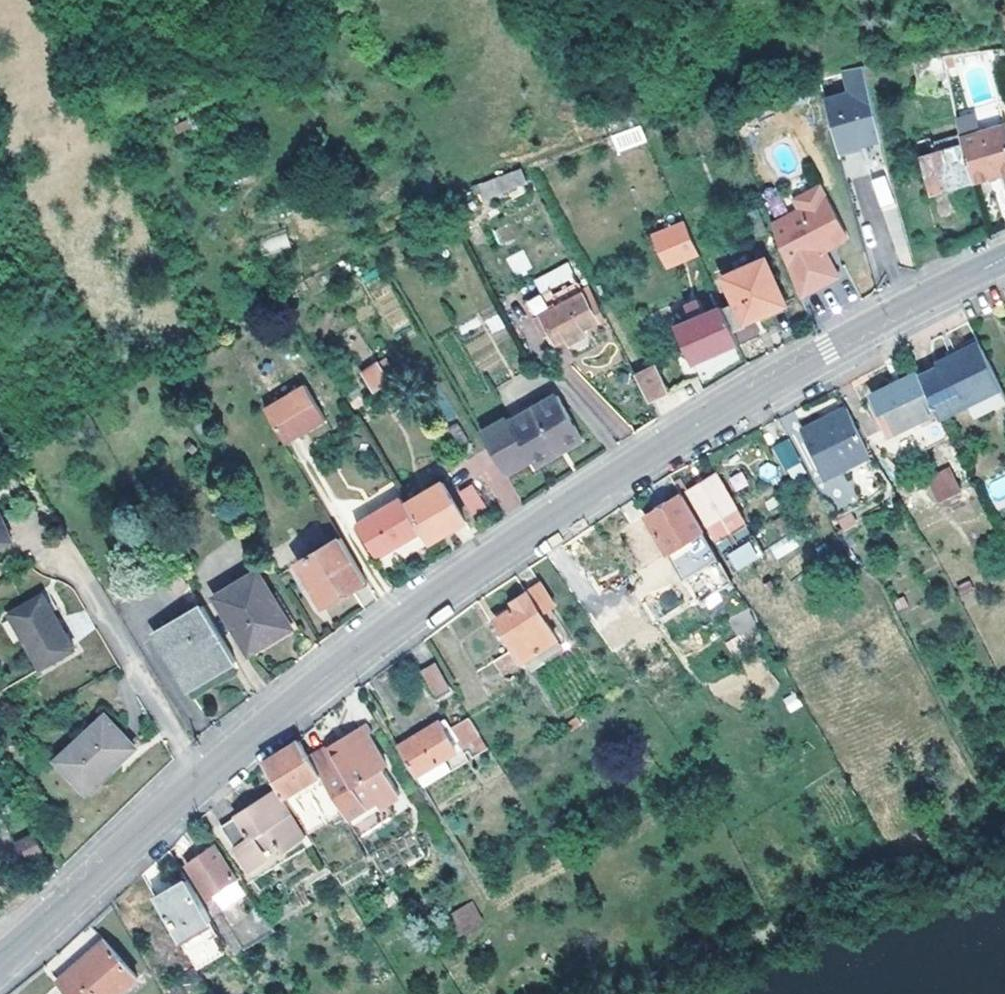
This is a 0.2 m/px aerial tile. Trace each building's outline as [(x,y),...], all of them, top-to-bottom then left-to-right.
[(882,130),(865,63),(846,65),(852,89),(826,96),(840,147),(862,141),(861,136),(882,130)] [(965,140),(1004,129),(1004,110),(1004,108),(960,121),(964,136),(965,140)] [(616,153),(646,144),(640,126),(610,135),(616,153)] [(978,183),(1004,175),(1004,129),(965,140),(978,183)] [(862,141),(883,136),(882,130),(861,136),(862,141)] [(935,196),(978,183),(965,140),(964,136),(936,144),(939,155),(923,160),(935,196)] [(528,184),(523,168),(501,176),(508,191),(528,184)] [(802,211),(775,225),(794,275),(804,296),(842,277),(828,249),(851,238),(822,187),(797,200),(802,211)] [(671,270),(702,256),(689,226),(658,240),(671,270)] [(269,253),(290,246),(286,234),(265,241),(269,253)] [(524,250),(506,257),(514,276),(531,270),(524,250)] [(728,311),(738,332),(749,327),(749,324),(789,305),(768,259),(727,278),(738,305),(728,311)] [(547,294),(578,277),(572,264),(540,282),(547,294)] [(609,320),(593,289),(587,292),(578,277),(547,294),(532,303),(548,337),(556,333),(562,344),(569,341),(572,346),(591,337),(588,331),(609,320)] [(697,365),(743,344),(738,332),(728,311),(726,307),(710,315),(703,302),(690,308),(696,321),(681,329),(697,365)] [(954,360),(978,408),(1004,393),(1004,390),(985,348),(982,345),(954,360)] [(941,411),(947,423),(975,409),(978,408),(954,360),(942,366),(942,368),(924,377),(941,411)] [(382,363),(366,374),(378,393),(394,382),(382,363)] [(662,365),(639,376),(651,402),(672,392),(662,365)] [(915,424),(941,411),(924,377),(922,374),(876,397),(886,419),(894,434),(915,424)] [(266,409),(287,444),(326,419),(306,386),(266,409)] [(978,408),(985,420),(1004,410),(1004,393),(978,408)] [(561,396),(513,424),(538,468),(586,440),(561,396)] [(985,420),(978,408),(975,409),(981,421),(985,420)] [(873,456),(850,409),(807,429),(829,476),(873,456)] [(646,419),(633,428),(637,433),(650,425),(646,419)] [(793,442),(778,450),(790,474),(805,466),(793,442)] [(888,491),(874,467),(853,478),(866,503),(888,491)] [(934,482),(945,503),(966,494),(956,472),(934,482)] [(690,492),(711,527),(741,509),(719,474),(690,492)] [(447,483),(409,505),(426,533),(431,542),(450,531),(453,532),(469,522),(447,483)] [(473,483),(457,491),(470,517),(486,508),(473,483)] [(685,496),(649,518),(671,554),(693,541),(711,569),(713,573),(708,577),(711,583),(717,580),(724,591),(736,583),(706,533),(708,532),(685,496)] [(409,505),(404,497),(359,524),(380,560),(426,533),(409,505)] [(741,509),(711,527),(719,540),(749,521),(741,509)] [(15,541),(0,511),(0,549),(15,541)] [(758,537),(729,555),(739,572),(768,555),(758,537)] [(328,606),(370,581),(345,538),(303,564),(328,606)] [(655,572),(650,565),(644,568),(649,576),(655,572)] [(713,573),(711,569),(690,584),(703,604),(724,591),(717,580),(711,583),(708,577),(713,573)] [(276,595),(262,575),(220,601),(254,655),(276,642),(274,636),(298,621),(280,592),(276,595)] [(972,584),(961,589),(965,599),(976,596),(972,584)] [(518,608),(501,620),(526,661),(560,640),(545,615),(551,610),(539,589),(531,594),(516,604),(518,608)] [(44,595),(10,614),(42,669),(73,650),(44,595)] [(644,632),(658,623),(641,598),(628,606),(644,632)] [(241,665),(207,610),(160,638),(194,693),(241,665)] [(650,640),(663,631),(658,623),(644,632),(650,640)] [(565,648),(560,640),(526,661),(532,669),(565,648)] [(513,652),(499,661),(509,674),(522,665),(513,652)] [(453,687),(439,664),(425,672),(438,695),(453,687)] [(110,714),(64,757),(92,786),(139,744),(110,714)] [(486,738),(474,719),(454,731),(466,751),(486,738)] [(579,720),(571,725),(576,731),(583,726),(579,720)] [(402,747),(428,790),(454,775),(448,764),(462,756),(444,723),(402,747)] [(357,734),(315,760),(349,814),(363,837),(399,815),(392,803),(403,796),(387,769),(391,766),(372,734),(361,741),(357,734)] [(268,763),(313,837),(349,814),(315,760),(304,742),(286,753),(268,763)] [(290,852),(313,838),(282,791),(227,827),(254,869),(256,867),(272,857),(268,851),(283,840),(290,852)] [(20,844),(28,860),(45,852),(37,835),(20,844)] [(228,911),(252,895),(240,875),(219,846),(191,865),(216,899),(219,897),(228,911)] [(192,880),(160,899),(198,966),(225,951),(211,925),(214,922),(192,880)] [(475,905),(466,911),(476,929),(486,923),(475,905)] [(466,911),(446,924),(456,941),(476,929),(466,911)] [(108,941),(63,981),(75,993),(123,993),(142,978),(108,941)] [(225,951),(198,966),(200,971),(227,957),(225,951)] [(199,971),(173,984),(179,993),(212,993),(199,971)]
